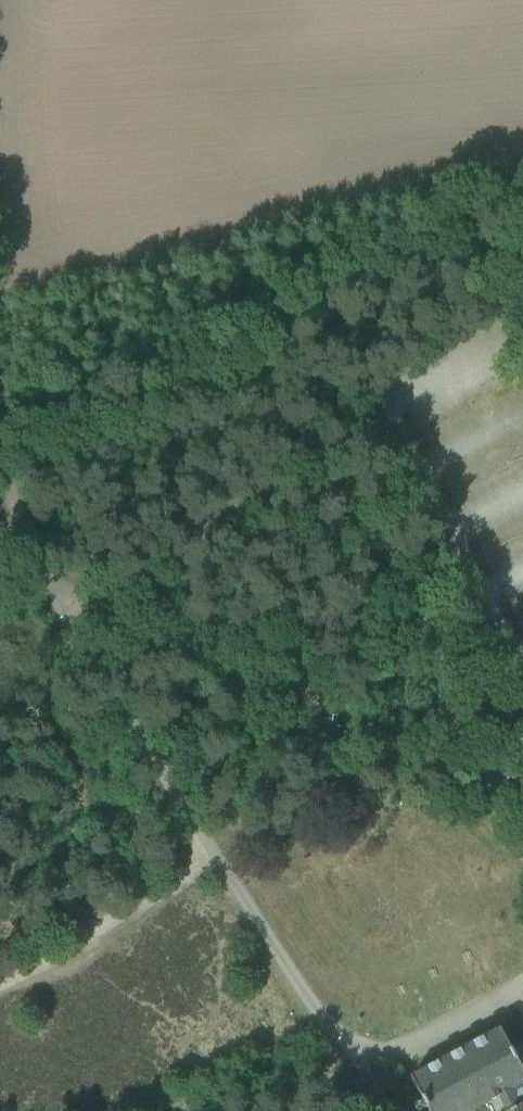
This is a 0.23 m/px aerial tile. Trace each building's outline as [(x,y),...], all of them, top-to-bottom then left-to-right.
[(522,1085),(522,1084),(522,1069),(501,1028),(411,1077),(429,1110),(522,1110),(522,1087),(522,1085)]
